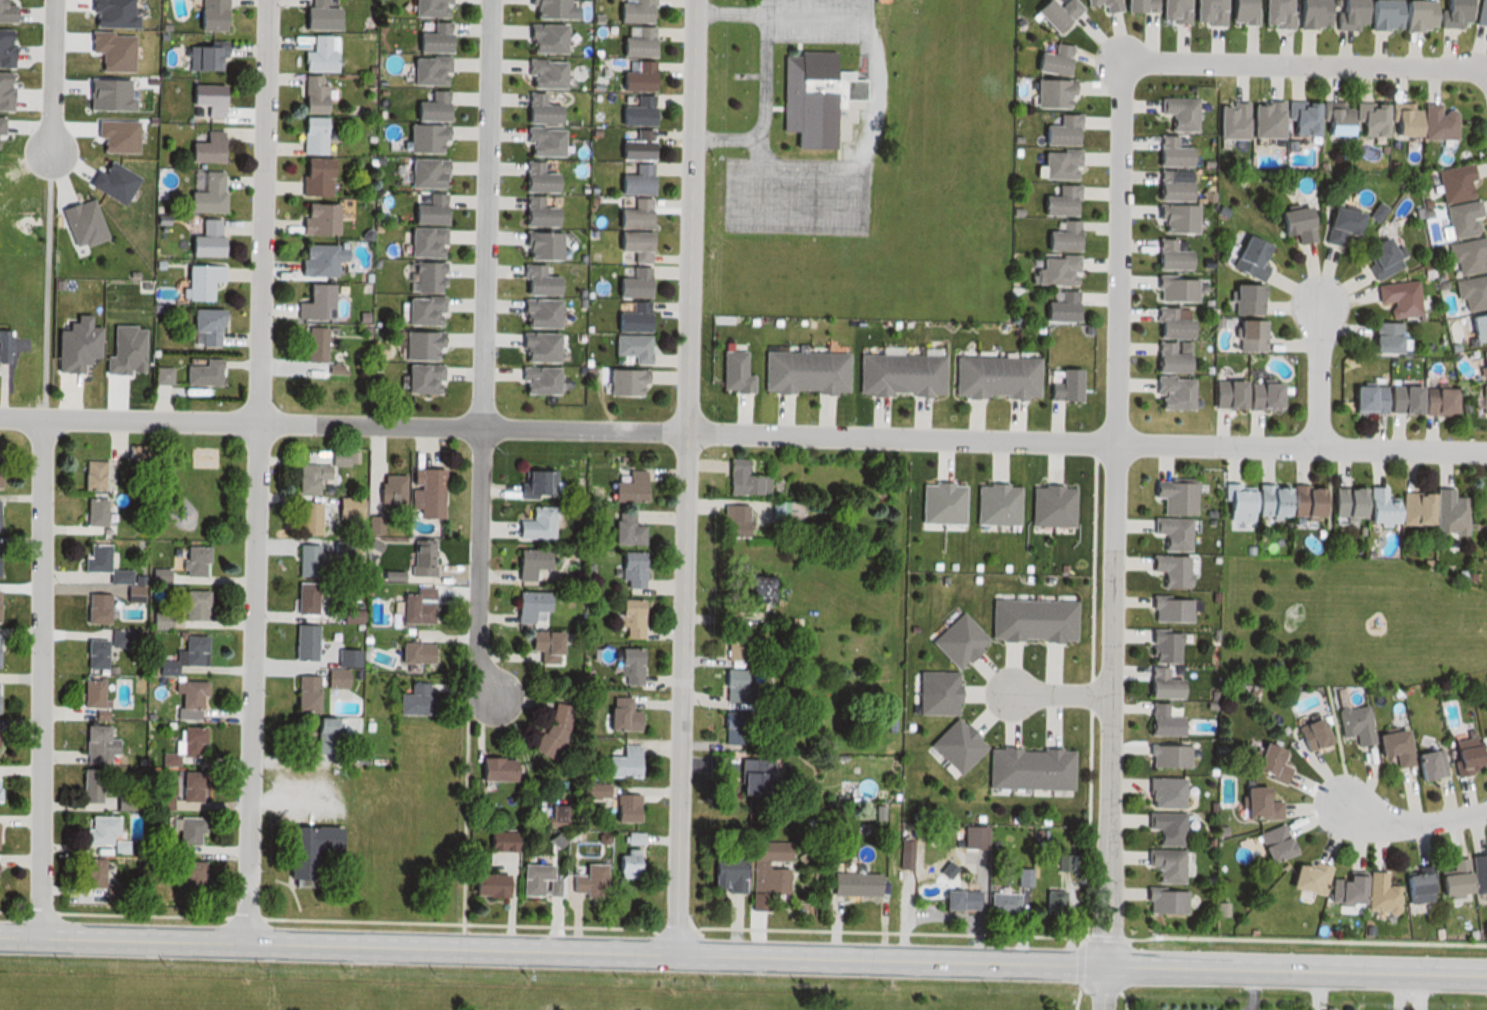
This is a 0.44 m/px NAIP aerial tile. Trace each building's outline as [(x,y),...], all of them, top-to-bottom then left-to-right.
[(219,29),(219,0),(194,0),(194,29),(219,29)] [(300,27),(330,28),(330,7),(320,7),(320,0),(301,0),(300,27)] [(409,15),(442,15),(442,0),(409,0),(409,15)] [(567,18),(568,3),(557,2),(557,0),(525,0),(524,15),(567,18)] [(626,2),(617,2),(617,21),(646,21),(646,0),(626,0),(626,2)] [(1048,30),(1077,13),(1069,0),(1059,0),(1050,5),(1047,0),(1044,0),(1034,6),(1048,30)] [(1082,6),(1096,2),(1099,14),(1114,10),(1112,0),(1080,0),(1082,6)] [(1290,26),(1317,26),(1317,0),(1290,0),(1290,26)] [(1334,25),(1361,25),(1361,0),(1334,0),(1334,25)] [(1369,28),(1399,28),(1399,0),(1369,0),(1369,28)] [(1400,3),(1407,30),(1436,22),(1430,0),(1412,0),(1400,3)] [(1469,24),(1469,0),(1442,0),(1442,24),(1469,24)] [(1477,24),(1486,24),(1486,0),(1477,0),(1477,24)] [(442,22),(427,22),(427,32),(413,32),(413,51),(442,51),(442,22)] [(559,25),(523,25),(523,52),(559,52),(559,25)] [(620,27),(620,55),(648,55),(648,27),(620,27)] [(305,35),(305,51),(297,51),(296,71),(324,72),(325,36),(305,35)] [(187,68),(214,68),(214,44),(187,44),(187,68)] [(1039,48),(1038,72),(1067,72),(1067,48),(1039,48)] [(784,54),(780,130),(798,130),(797,146),(829,148),(834,56),(784,54)] [(439,83),(439,58),(406,58),(406,83),(439,83)] [(522,87),(557,87),(557,60),(522,60),(522,87)] [(646,89),(646,61),(631,61),(631,72),(617,72),(617,89),(646,89)] [(296,74),(296,113),(316,113),(316,74),(296,74)] [(1069,102),(1069,79),(1035,79),(1035,102),(1069,102)] [(215,116),(215,84),(186,84),(186,103),(200,103),(200,116),(215,116)] [(423,101),(410,101),(410,118),(440,118),(440,90),(423,90),(423,101)] [(538,103),(538,92),(520,92),(520,122),(551,122),(551,103),(538,103)] [(645,95),(629,95),(629,104),(614,104),(614,123),(645,123),(645,95)] [(1242,135),(1242,137),(1275,133),(1271,100),(1241,104),(1241,101),(1209,105),(1213,138),(1242,135)] [(1281,132),(1307,134),(1309,101),(1283,100),(1281,132)] [(1318,133),(1344,131),(1341,101),(1315,104),(1318,133)] [(1388,103),(1350,104),(1351,133),(1388,132),(1388,103)] [(1397,103),(1397,135),(1457,135),(1457,111),(1443,111),(1443,103),(1397,103)] [(1071,144),(1071,115),(1054,115),(1054,126),(1040,126),(1040,144),(1071,144)] [(318,116),(295,116),(295,153),(318,153),(318,116)] [(440,123),(403,123),(403,151),(432,151),(432,139),(440,139),(440,123)] [(555,128),(520,128),(520,155),(555,155),(555,128)] [(214,160),(215,131),(198,130),(198,141),(185,141),(184,160),(214,160)] [(628,138),(613,138),(613,158),(643,158),(643,130),(628,130),(628,138)] [(1150,136),(1150,164),(1181,164),(1181,146),(1168,146),(1168,136),(1150,136)] [(1033,178),(1069,178),(1069,152),(1033,152),(1033,178)] [(296,194),(323,194),(323,158),(296,158),(296,194)] [(404,158),(404,186),(438,186),(438,158),(404,158)] [(535,161),(517,161),(517,190),(548,190),(548,172),(535,172),(535,161)] [(626,164),(626,173),(613,173),(613,191),(642,191),(642,164),(626,164)] [(1477,197),(1472,164),(1440,170),(1445,202),(1477,197)] [(216,172),(187,170),(185,209),(213,211),(216,172)] [(1187,204),(1180,204),(1180,181),(1167,181),(1167,170),(1150,170),(1150,201),(1152,201),(1151,230),(1186,230),(1187,204)] [(1051,185),(1051,195),(1035,195),(1035,214),(1068,214),(1068,185),(1051,185)] [(408,222),(438,222),(438,193),(420,193),(420,203),(408,203),(408,222)] [(535,207),(535,197),(518,197),(518,225),(548,225),(548,207),(535,207)] [(625,198),(625,208),(612,208),(612,227),(641,227),(641,198),(625,198)] [(1479,217),(1486,215),(1483,200),(1448,207),(1454,239),(1482,234),(1479,217)] [(329,233),(329,202),(296,202),(296,233),(329,233)] [(68,239),(95,241),(97,207),(70,206),(68,239)] [(1271,211),(1275,233),(1289,231),(1291,242),(1306,239),(1301,206),(1271,211)] [(1323,236),(1354,237),(1355,209),(1324,207),(1323,236)] [(194,234),(184,234),(184,255),(213,254),(212,218),(194,219),(194,234)] [(1040,230),(1040,249),(1070,249),(1070,220),(1054,220),(1054,230),(1040,230)] [(403,228),(403,255),(436,255),(436,228),(403,228)] [(551,231),(519,231),(519,259),(551,259),(551,231)] [(612,232),(612,251),(626,251),(626,261),(640,261),(640,232),(612,232)] [(1254,274),(1255,272),(1255,257),(1258,249),(1258,243),(1237,235),(1226,263),(1226,269),(1227,282),(1226,312),(1253,312),(1254,274)] [(1486,270),(1486,237),(1454,243),(1460,275),(1486,270)] [(1166,249),(1166,238),(1149,238),(1149,268),(1180,268),(1180,249),(1166,249)] [(1372,274),(1400,272),(1398,238),(1370,240),(1372,274)] [(296,243),(294,274),(328,276),(331,245),(296,243)] [(1067,283),(1067,257),(1031,257),(1031,283),(1067,283)] [(407,262),(408,292),(435,291),(435,262),(407,262)] [(203,299),(203,281),(214,281),(214,264),(180,264),(180,299),(203,299)] [(537,276),(536,264),(517,266),(519,296),(550,294),(549,275),(537,276)] [(624,277),(611,277),(611,296),(640,296),(640,268),(624,268),(624,277)] [(1463,279),(1468,309),(1486,306),(1486,275),(1463,279)] [(1150,277),(1150,299),(1188,299),(1188,277),(1150,277)] [(325,283),(301,283),(300,302),(290,302),(290,316),(324,317),(325,283)] [(1422,283),(1381,283),(1381,302),(1393,302),(1393,315),(1422,314),(1422,283)] [(1040,320),(1067,320),(1067,291),(1040,291),(1040,320)] [(400,324),(433,324),(433,297),(400,297),(400,324)] [(551,327),(551,300),(518,300),(518,327),(551,327)] [(612,313),(612,330),(640,330),(640,302),(625,302),(625,313),(612,313)] [(1169,307),(1150,306),(1149,335),(1181,337),(1182,318),(1168,317),(1169,307)] [(189,346),(213,345),(211,308),(188,309),(189,346)] [(1475,314),(1481,342),(1486,340),(1486,312),(1475,314)] [(1257,349),(1257,318),(1232,318),(1232,349),(1257,349)] [(1396,351),(1396,323),(1365,323),(1365,350),(1396,351)] [(300,327),(300,360),(318,360),(318,327),(300,327)] [(427,358),(427,347),(434,347),(434,331),(398,331),(398,358),(427,358)] [(518,334),(518,361),(551,361),(551,334),(518,334)] [(625,363),(642,363),(642,335),(607,335),(607,355),(625,355),(625,363)] [(1166,353),(1167,342),(1150,341),(1148,371),(1178,372),(1179,353),(1166,353)] [(743,353),(719,353),(719,389),(743,389),(743,353)] [(939,392),(939,355),(858,357),(859,394),(939,392)] [(791,356),(791,385),(841,386),(841,357),(791,356)] [(1031,394),(1030,358),(951,360),(952,396),(1031,394)] [(213,362),(181,362),(181,386),(213,386),(213,362)] [(400,393),(431,393),(431,365),(400,365),(400,393)] [(551,393),(550,366),(516,368),(516,394),(551,393)] [(601,393),(635,393),(635,368),(601,368),(601,393)] [(1053,384),(1043,384),(1043,400),(1071,400),(1071,369),(1053,369),(1053,384)] [(1150,408),(1183,408),(1183,377),(1150,377),(1150,408)] [(1237,385),(1236,379),(1206,381),(1208,407),(1238,405),(1238,410),(1274,407),(1272,382),(1237,385)] [(1346,412),(1377,412),(1377,384),(1346,384),(1346,412)] [(1479,384),(1479,412),(1486,412),(1486,384),(1479,384)] [(1412,386),(1382,386),(1382,412),(1412,412),(1412,386)] [(1417,413),(1451,413),(1451,389),(1417,389),(1417,413)] [(345,450),(324,450),(325,462),(346,462),(345,450)] [(76,460),(76,488),(96,488),(96,460),(76,460)] [(738,460),(721,460),(721,493),(762,493),(762,476),(738,475),(738,460)] [(320,477),(321,464),(291,463),(291,490),(310,491),(310,476),(320,477)] [(439,511),(437,468),(407,469),(408,512),(439,511)] [(516,469),(516,495),(545,495),(545,469),(516,469)] [(620,481),(606,481),(606,499),(636,499),(636,471),(620,471),(620,481)] [(397,501),(397,475),(373,475),(373,501),(397,501)] [(1148,521),(1148,535),(1156,535),(1157,554),(1145,558),(1146,573),(1156,572),(1157,589),(1176,588),(1182,586),(1181,555),(1174,552),(1182,549),(1180,521),(1179,517),(1187,511),(1186,479),(1153,481),(1148,483),(1148,490),(1155,510),(1155,515),(1159,518),(1155,518),(1148,521)] [(1251,484),(1250,512),(1317,514),(1318,486),(1251,484)] [(1219,485),(1219,519),(1244,519),(1244,485),(1219,485)] [(1031,526),(1068,525),(1067,486),(1030,488),(1031,526)] [(1363,487),(1330,487),(1330,514),(1363,514),(1363,487)] [(1395,491),(1368,491),(1368,518),(1395,518),(1395,491)] [(1464,530),(1464,491),(1399,491),(1399,521),(1434,521),(1434,531),(1464,530)] [(330,499),(333,518),(355,515),(352,495),(330,499)] [(79,497),(79,524),(98,524),(98,497),(79,497)] [(291,532),(312,532),(312,501),(291,501),(291,532)] [(740,504),(718,504),(718,535),(740,535),(740,504)] [(796,504),(769,504),(769,518),(796,518),(796,504)] [(511,537),(546,535),(545,506),(525,507),(525,520),(511,521),(511,537)] [(607,511),(607,543),(636,543),(636,525),(625,525),(625,511),(607,511)] [(405,575),(425,575),(425,540),(405,540),(405,575)] [(79,570),(101,570),(101,544),(79,544),(79,570)] [(310,544),(291,544),(291,574),(310,574),(310,544)] [(176,546),(178,575),(200,573),(197,545),(176,546)] [(510,549),(510,580),(526,580),(526,566),(542,566),(542,549),(510,549)] [(635,552),(614,552),(614,587),(635,587),(635,552)] [(122,569),(103,571),(104,583),(123,581),(122,569)] [(145,569),(145,583),(161,583),(161,569),(145,569)] [(767,600),(761,574),(741,579),(747,605),(767,600)] [(308,582),(290,582),(290,612),(308,612),(308,582)] [(121,598),(133,600),(135,586),(122,585),(121,598)] [(178,589),(178,618),(199,618),(199,589),(178,589)] [(395,590),(395,621),(425,621),(425,590),(395,590)] [(527,610),(540,610),(540,591),(510,590),(510,622),(527,623),(527,610)] [(80,593),(80,621),(101,621),(101,593),(80,593)] [(614,638),(634,638),(634,599),(614,599),(614,638)] [(1146,599),(1146,620),(1185,620),(1185,599),(1146,599)] [(335,609),(336,621),(352,620),(352,608),(335,609)] [(161,611),(145,614),(147,628),(164,625),(161,611)] [(308,658),(308,623),(288,623),(288,658),(308,658)] [(739,628),(719,628),(719,658),(738,658),(739,628)] [(104,643),(119,643),(119,630),(104,630),(104,643)] [(554,631),(524,631),(524,651),(534,651),(534,662),(554,662),(554,631)] [(1171,662),(1171,632),(1144,632),(1143,661),(1171,662)] [(165,664),(198,664),(198,635),(176,635),(176,649),(168,649),(168,661),(153,661),(153,672),(165,672),(165,664)] [(79,637),(79,666),(97,667),(98,638),(79,637)] [(393,642),(393,662),(424,662),(424,642),(393,642)] [(633,684),(633,647),(612,647),(612,684),(633,684)] [(321,669),(320,686),(337,686),(337,665),(351,665),(352,649),(332,649),(332,669),(321,669)] [(1160,667),(1142,667),(1142,697),(1173,697),(1173,678),(1160,678),(1160,667)] [(741,700),(741,669),(719,669),(719,700),(741,700)] [(290,709),(310,709),(310,674),(290,674),(290,709)] [(919,713),(957,713),(957,674),(919,674),(919,713)] [(76,706),(96,706),(96,678),(76,678),(76,706)] [(171,680),(170,717),(193,718),(194,681),(171,680)] [(422,714),(422,682),(403,682),(403,694),(392,694),(392,714),(422,714)] [(603,698),(603,729),(631,729),(631,712),(622,712),(622,698),(603,698)] [(1142,735),(1174,735),(1174,717),(1159,717),(1159,703),(1143,703),(1142,735)] [(1366,733),(1364,706),(1330,709),(1332,735),(1351,734),(1352,743),(1373,741),(1374,753),(1391,752),(1392,764),(1412,762),(1413,777),(1437,775),(1435,750),(1402,752),(1400,730),(1366,733)] [(736,709),(716,710),(717,743),(736,742),(736,709)] [(329,717),(310,717),(310,753),(329,753),(329,717)] [(1288,729),(1299,753),(1322,743),(1312,719),(1288,729)] [(929,747),(957,773),(982,746),(954,720),(929,747)] [(78,761),(99,761),(99,724),(78,724),(78,761)] [(174,756),(195,756),(195,727),(174,727),(174,756)] [(1455,741),(1455,768),(1484,768),(1484,741),(1455,741)] [(1278,766),(1278,746),(1257,745),(1256,774),(1287,775),(1287,766),(1278,766)] [(1143,746),(1143,768),(1182,768),(1182,746),(1143,746)] [(631,747),(615,747),(615,756),(601,756),(601,776),(631,776),(631,747)] [(1064,790),(1065,751),(990,750),(989,789),(1064,790)] [(166,753),(156,756),(158,763),(168,761),(166,753)] [(507,759),(475,759),(475,780),(507,780),(507,759)] [(733,759),(733,792),(757,792),(757,759),(733,759)] [(98,794),(98,767),(75,767),(75,800),(93,800),(93,794),(98,794)] [(175,772),(175,800),(195,800),(195,772),(175,772)] [(1142,808),(1176,808),(1176,777),(1142,777),(1142,808)] [(581,798),(600,798),(600,785),(581,785),(581,798)] [(1270,802),(1271,788),(1245,785),(1242,815),(1283,819),(1285,803),(1270,802)] [(609,792),(609,821),(631,821),(631,792),(609,792)] [(131,794),(110,794),(110,808),(131,808),(131,794)] [(165,795),(151,796),(152,809),(166,807),(165,795)] [(561,805),(544,807),(545,825),(563,824),(561,805)] [(1140,816),(1142,830),(1150,829),(1153,848),(1179,845),(1175,812),(1140,816)] [(81,842),(100,842),(100,830),(109,830),(109,816),(81,816),(81,842)] [(194,817),(172,817),(172,843),(194,843),(194,817)] [(314,886),(315,849),(337,850),(338,829),(289,828),(287,885),(314,886)] [(966,830),(965,846),(982,847),(983,831),(966,830)] [(1259,861),(1287,857),(1283,830),(1255,834),(1259,861)] [(636,843),(634,833),(619,836),(620,845),(636,843)] [(486,851),(508,848),(506,835),(485,838),(486,851)] [(109,851),(121,850),(120,840),(108,841),(109,851)] [(753,910),(769,909),(769,893),(794,893),(794,866),(785,866),(784,843),(752,844),(753,910)] [(614,880),(632,877),(628,850),(609,853),(614,880)] [(1177,850),(1141,850),(1141,867),(1150,867),(1150,883),(1177,883),(1177,850)] [(1449,894),(1486,888),(1486,865),(1483,866),(1481,854),(1444,860),(1449,894)] [(708,857),(708,888),(740,888),(740,857),(708,857)] [(96,858),(77,858),(77,885),(96,885),(96,858)] [(176,891),(197,891),(197,861),(176,861),(176,891)] [(516,896),(535,896),(535,877),(544,877),(544,863),(516,863),(516,896)] [(568,891),(598,891),(598,863),(579,863),(579,875),(568,875),(568,891)] [(1329,864),(1289,863),(1288,889),(1328,891),(1329,864)] [(1432,866),(1411,868),(1414,901),(1436,899),(1432,866)] [(1332,875),(1331,902),(1367,903),(1367,909),(1399,910),(1400,886),(1389,886),(1390,872),(1369,871),(1369,877),(1332,875)] [(1016,883),(1024,885),(1026,875),(1018,873),(1016,883)] [(469,874),(469,895),(499,895),(499,874),(469,874)] [(839,896),(875,896),(875,875),(839,875),(839,896)] [(551,879),(542,880),(543,896),(552,895),(551,879)] [(102,893),(113,894),(114,886),(103,884),(102,893)] [(1141,890),(1141,912),(1181,912),(1181,890),(1141,890)] [(970,891),(941,891),(941,910),(970,910),(970,891)] [(1040,891),(1039,914),(1055,914),(1056,892),(1040,891)] [(983,893),(983,913),(1009,913),(1009,893),(983,893)]
